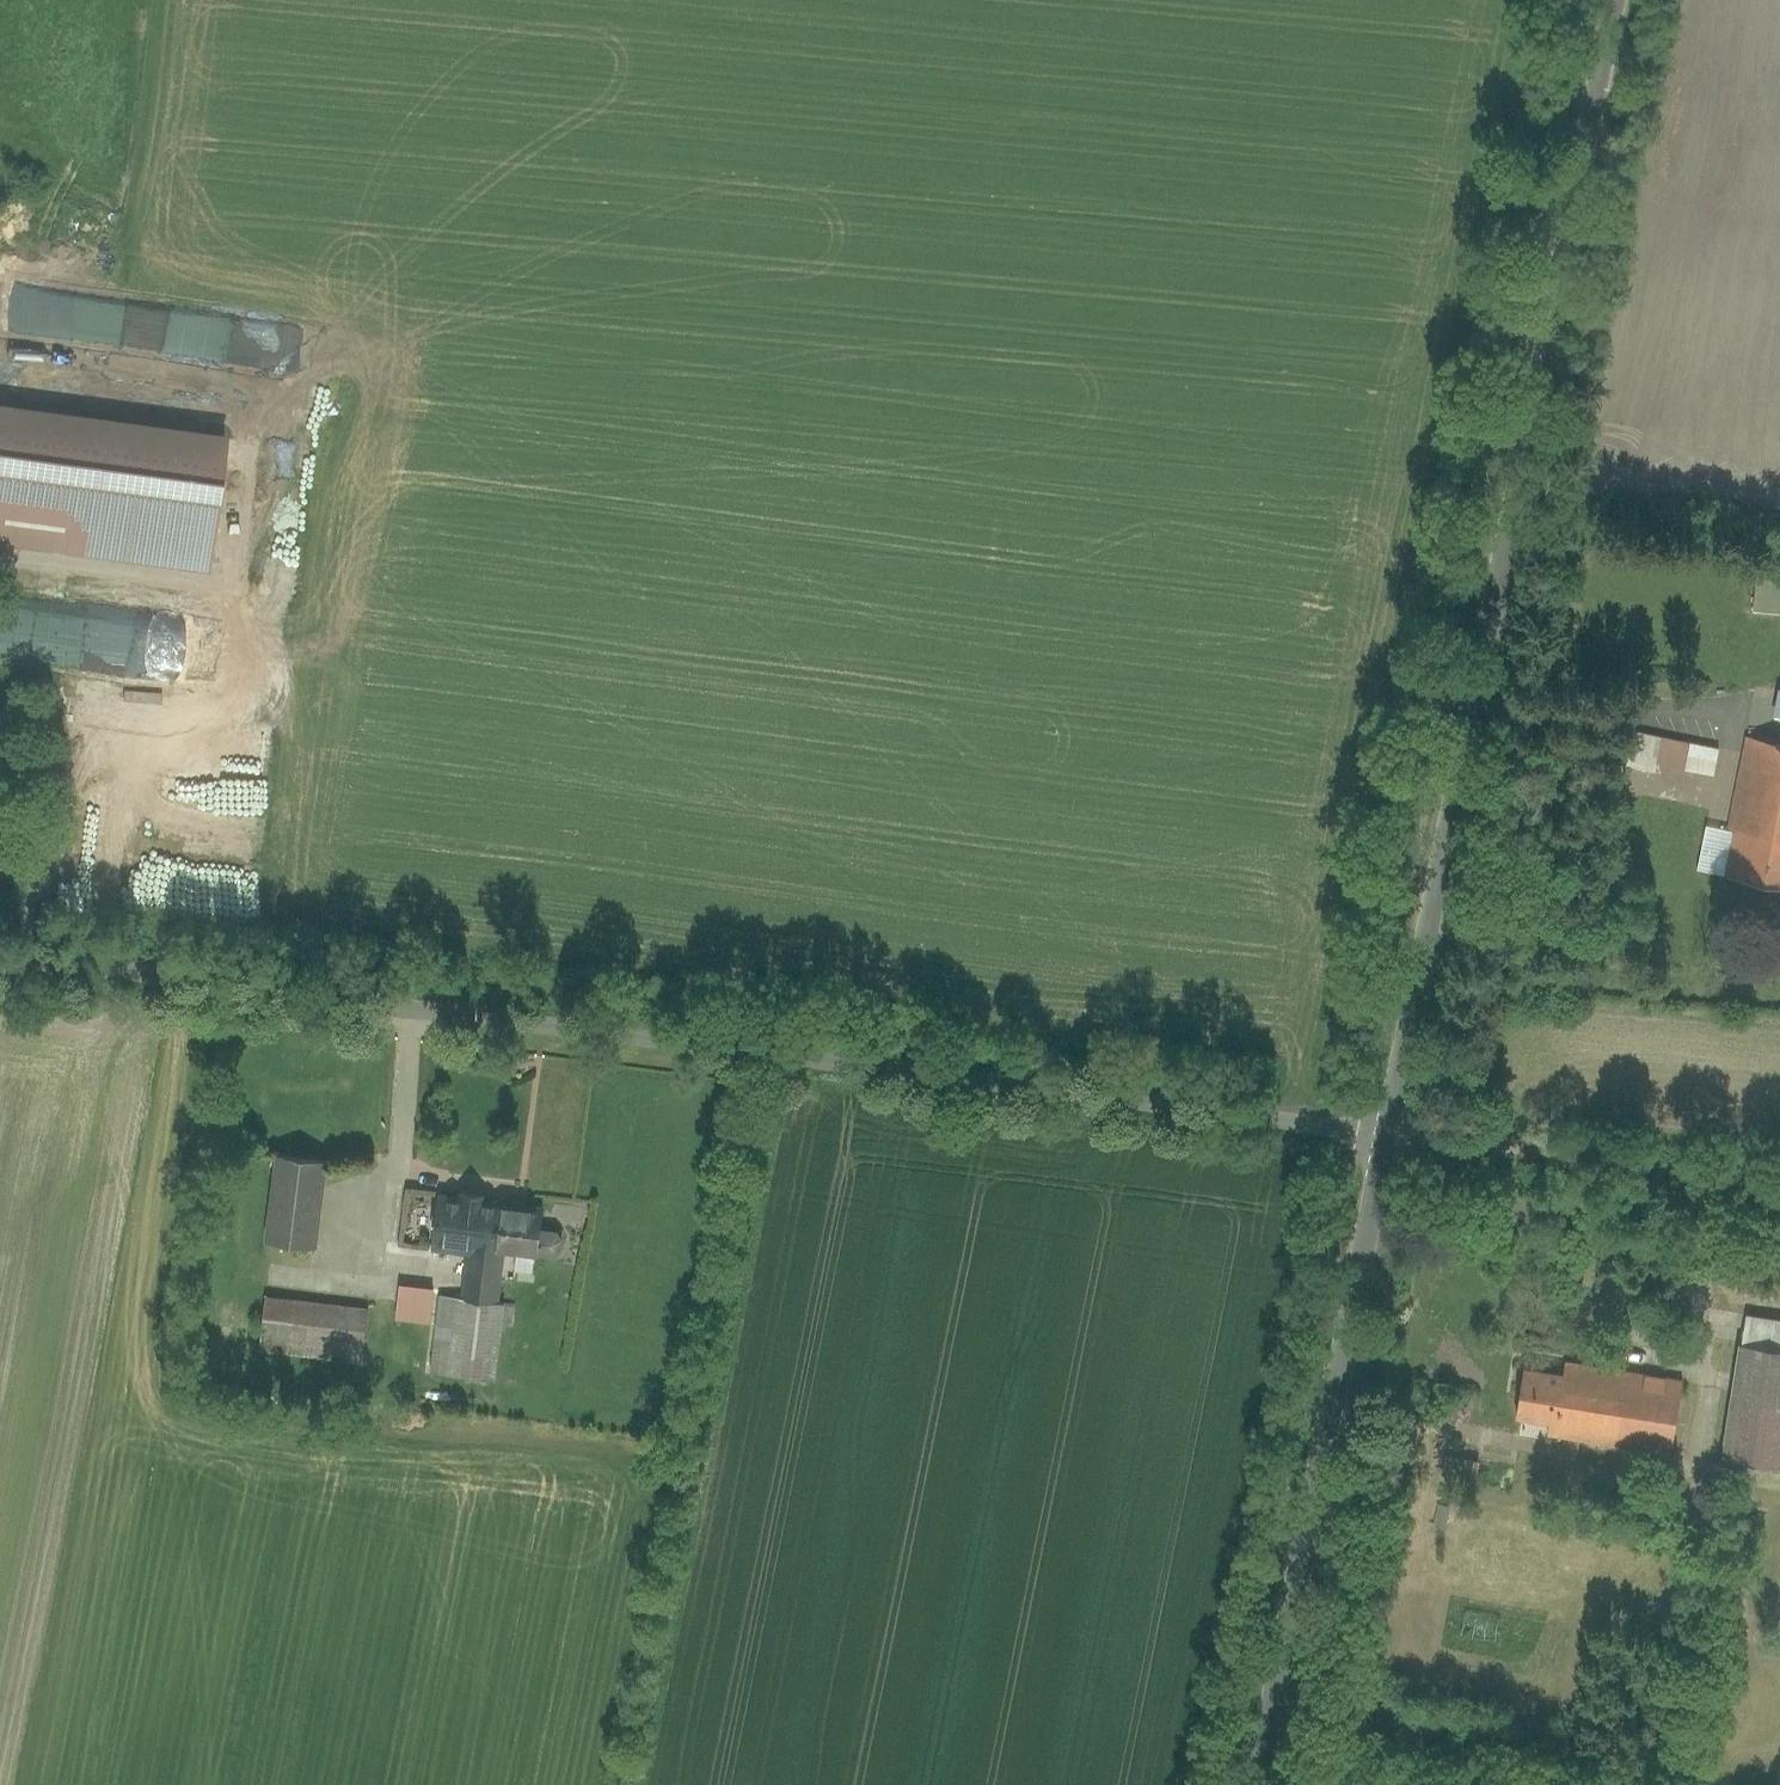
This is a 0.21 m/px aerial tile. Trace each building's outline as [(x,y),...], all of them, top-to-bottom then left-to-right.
[(211,581),(229,445),(0,413),(0,552),(211,581)] [(1779,610),(1779,577),(1755,577),(1755,610),(1779,610)] [(1627,759),(1716,773),(1721,743),(1632,729),(1627,759)] [(1696,878),(1779,893),(1779,746),(1747,740),(1730,836),(1705,832),(1696,878)] [(1710,802),(1710,770),(1685,770),(1685,802),(1710,802)] [(278,1160),(267,1248),(315,1254),(326,1166),(278,1160)] [(441,1307),(433,1382),(491,1389),(505,1268),(555,1273),(559,1237),(545,1235),(548,1211),(441,1200),(435,1259),(470,1263),(465,1310),(441,1307)] [(397,1283),(397,1319),(432,1318),(432,1282),(397,1283)] [(267,1305),(260,1360),(362,1372),(368,1317),(267,1305)] [(1725,1466),(1779,1475),(1779,1328),(1747,1323),(1725,1466)] [(1525,1373),(1518,1426),(1549,1431),(1547,1445),(1672,1463),(1683,1385),(1565,1369),(1564,1378),(1525,1373)]
